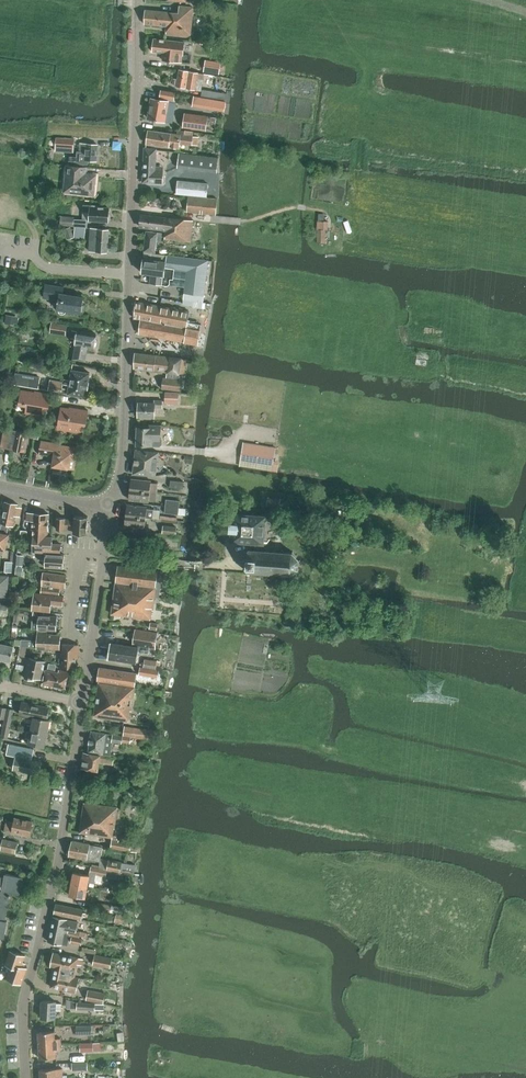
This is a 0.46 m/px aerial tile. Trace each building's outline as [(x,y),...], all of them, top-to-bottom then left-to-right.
[(166,35),(190,37),(193,7),(179,6),(179,13),(145,10),(145,24),(167,26),(166,35)] [(163,60),(182,62),(185,42),(154,39),(153,45),(152,46),(151,49),(153,50),(152,52),(163,53),(163,60)] [(204,71),(219,73),(220,64),(205,62),(204,71)] [(198,73),(179,70),(176,87),(195,90),(196,90),(201,91),(204,74),(198,73)] [(201,97),(226,101),(227,94),(202,89),(201,97)] [(149,119),(164,121),(168,99),(174,100),(175,92),(161,90),(160,100),(153,98),(149,119)] [(193,106),(224,111),(226,101),(195,96),(193,106)] [(184,127),(207,130),(209,116),(186,113),(184,127)] [(146,144),(181,148),(182,144),(199,146),(199,137),(193,136),(193,132),(177,130),(177,134),(171,133),(171,134),(148,130),(146,144)] [(56,147),(74,148),(74,139),(56,138),(56,147)] [(68,166),(77,167),(77,163),(88,164),(88,160),(96,161),(98,145),(80,143),(80,151),(77,151),(77,156),(69,156),(68,166)] [(143,165),(156,166),(157,149),(144,148),(143,165)] [(177,167),(217,172),(219,158),(179,153),(177,167)] [(142,182),(163,184),(163,171),(163,167),(156,166),(143,165),(142,182)] [(63,191),(93,195),(95,177),(84,176),(84,168),(66,166),(63,191)] [(176,194),(207,197),(208,184),(178,181),(176,194)] [(187,212),(216,215),(217,199),(188,196),(187,212)] [(90,220),(108,222),(108,220),(109,219),(110,215),(108,214),(109,208),(99,207),(99,206),(84,205),(84,211),(90,212),(90,220)] [(165,238),(191,242),(193,221),(141,214),(140,227),(166,230),(165,238)] [(317,228),(318,242),(325,242),(325,230),(328,230),(329,222),(324,221),(325,214),(319,214),(317,228)] [(60,225),(73,226),(74,217),(61,216),(60,225)] [(75,227),(85,228),(86,227),(87,227),(88,220),(75,219),(74,226),(75,226),(75,227)] [(64,229),(67,239),(74,237),(71,227),(64,229)] [(89,251),(107,252),(109,230),(91,228),(89,251)] [(144,251),(155,252),(156,241),(161,242),(162,233),(147,231),(144,251)] [(150,283),(162,285),(162,284),(168,285),(170,284),(173,284),(173,285),(185,286),(184,293),(204,295),(208,260),(144,252),(143,259),(142,273),(151,274),(150,283)] [(83,305),(84,297),(63,294),(64,288),(52,286),(52,287),(45,286),(43,297),(50,298),(50,299),(58,300),(57,309),(59,309),(59,312),(60,313),(62,314),(64,314),(66,313),(66,311),(81,313),(82,311),(84,312),(85,306),(83,305)] [(140,320),(139,334),(184,342),(197,345),(201,324),(187,322),(189,312),(135,302),(134,318),(140,320)] [(5,324),(16,325),(17,318),(6,317),(5,324)] [(50,333),(66,335),(68,325),(52,323),(50,333)] [(73,359),(85,361),(88,347),(94,348),(96,334),(72,330),(71,338),(76,339),(75,345),(76,345),(73,359)] [(162,390),(182,391),(183,378),(183,374),(186,375),(188,359),(170,357),(135,353),(135,368),(167,372),(167,377),(163,377),(162,390)] [(415,365),(427,367),(428,360),(417,359),(415,365)] [(62,389),(63,385),(50,383),(48,391),(86,397),(90,373),(72,370),(68,390),(62,389)] [(40,378),(32,376),(16,373),(14,384),(38,388),(40,378)] [(27,404),(26,413),(35,414),(35,413),(44,414),(45,407),(49,408),(51,394),(37,391),(37,392),(21,390),(19,403),(27,404)] [(165,403),(178,403),(179,392),(166,392),(165,403)] [(138,417),(155,417),(155,408),(162,408),(162,401),(155,400),(155,403),(138,402),(138,417)] [(71,431),(81,433),(82,424),(86,425),(88,410),(71,408),(71,409),(61,407),(58,427),(71,429),(71,431)] [(150,445),(159,446),(161,444),(161,440),(160,439),(157,439),(158,430),(161,431),(161,426),(150,425),(150,428),(137,428),(137,445),(150,446),(150,445)] [(1,447),(24,452),(27,437),(38,439),(39,434),(28,433),(4,428),(1,447)] [(52,466),(74,470),(78,448),(57,445),(57,444),(41,441),(39,454),(54,456),(52,466)] [(241,458),(273,464),(276,447),(244,442),(241,458)] [(133,474),(156,476),(159,452),(136,450),(133,474)] [(130,489),(157,492),(158,483),(151,483),(151,481),(131,479),(130,489)] [(170,487),(183,489),(184,482),(171,480),(170,487)] [(129,500),(149,502),(149,500),(157,500),(157,492),(130,489),(129,500)] [(165,506),(179,508),(180,501),(166,499),(165,506)] [(2,524),(0,532),(0,549),(6,550),(9,534),(7,534),(9,525),(14,526),(18,504),(5,502),(1,523),(2,524)] [(146,517),(153,518),(154,509),(147,509),(147,507),(127,505),(126,515),(146,517)] [(165,513),(178,515),(179,508),(165,506),(165,513)] [(48,536),(48,535),(49,513),(27,512),(27,520),(32,520),(32,528),(34,528),(34,535),(48,536)] [(230,542),(265,543),(267,514),(231,513),(230,542)] [(57,529),(64,529),(64,528),(74,529),(74,532),(87,533),(88,515),(74,515),(74,518),(65,518),(65,517),(57,517),(57,529)] [(125,526),(145,528),(146,517),(126,515),(125,526)] [(162,533),(176,534),(177,527),(163,526),(162,533)] [(33,551),(60,553),(61,543),(52,542),(53,535),(48,535),(48,536),(34,535),(33,551)] [(248,572),(292,574),(293,551),(249,549),(248,572)] [(45,566),(63,567),(64,553),(39,552),(39,559),(45,559),(45,566)] [(8,555),(7,565),(15,565),(16,556),(8,555)] [(154,597),(159,598),(162,572),(118,566),(115,583),(155,588),(154,597)] [(42,593),(60,594),(60,588),(64,588),(66,574),(44,572),(42,593)] [(7,596),(8,576),(0,575),(0,596),(7,596)] [(155,588),(115,583),(111,614),(150,619),(151,610),(153,610),(154,597),(155,588)] [(32,608),(50,610),(51,604),(63,605),(64,596),(34,593),(32,608)] [(38,629),(57,630),(58,616),(44,614),(44,612),(33,611),(32,620),(38,620),(38,629)] [(140,646),(140,648),(110,643),(108,659),(137,663),(138,652),(149,653),(149,648),(155,649),(158,633),(136,629),(133,645),(140,646)] [(37,648),(60,649),(61,634),(47,634),(47,631),(38,631),(37,648)] [(11,661),(14,645),(0,642),(0,659),(11,661)] [(59,666),(75,667),(76,658),(78,658),(79,644),(63,643),(62,652),(60,652),(59,666)] [(25,678),(34,680),(34,677),(41,678),(45,660),(29,657),(25,678)] [(144,667),(156,669),(157,661),(145,659),(144,667)] [(54,671),(55,663),(47,662),(46,669),(42,685),(52,687),(52,685),(65,688),(68,671),(60,669),(60,672),(54,671)] [(98,680),(135,686),(136,674),(100,669),(98,680)] [(153,687),(163,689),(164,680),(163,678),(155,677),(153,687)] [(94,716),(128,721),(130,711),(131,711),(135,688),(99,683),(94,716)] [(33,716),(47,719),(49,707),(21,701),(19,714),(33,717),(33,716)] [(11,720),(13,709),(0,706),(0,718),(5,719),(11,720)] [(31,730),(47,733),(50,719),(47,719),(33,716),(33,717),(31,730)] [(131,737),(154,741),(155,731),(124,727),(123,734),(131,735),(131,737)] [(28,742),(44,746),(47,733),(31,730),(28,742)] [(103,754),(111,755),(113,742),(122,743),(122,742),(130,743),(131,737),(131,735),(123,734),(123,736),(92,731),(89,751),(103,754)] [(18,752),(33,754),(34,746),(20,743),(18,752)] [(113,764),(114,757),(101,755),(84,752),(82,768),(98,771),(99,762),(113,764)] [(13,769),(38,774),(41,761),(16,756),(13,769)] [(80,833),(112,838),(114,829),(115,829),(118,808),(85,803),(80,833)] [(11,831),(29,835),(32,821),(14,817),(13,822),(6,820),(4,828),(12,830),(11,831)] [(15,852),(17,842),(2,838),(0,846),(0,848),(15,852)] [(111,847),(129,850),(130,842),(112,839),(111,847)] [(94,861),(100,862),(103,847),(90,845),(72,841),(70,856),(94,861)] [(136,865),(122,862),(109,859),(107,870),(120,872),(120,871),(135,874),(136,865)] [(71,884),(87,887),(88,882),(94,883),(96,875),(106,876),(107,869),(91,866),(89,875),(74,872),(71,884)] [(1,937),(3,938),(7,921),(5,920),(10,893),(19,894),(19,895),(22,877),(5,874),(4,878),(0,877),(0,937),(1,937)] [(69,895),(85,898),(87,887),(71,884),(69,895)] [(110,912),(116,913),(126,915),(126,914),(127,909),(112,906),(98,903),(97,909),(110,912)] [(54,913),(81,919),(83,910),(56,904),(54,913)] [(115,924),(126,926),(128,914),(126,914),(126,915),(116,913),(115,924)] [(51,928),(80,934),(81,932),(69,929),(69,927),(72,928),(74,921),(66,920),(66,919),(53,916),(51,928)] [(71,942),(81,945),(83,938),(80,938),(80,934),(51,928),(48,940),(68,945),(70,935),(72,936),(71,942)] [(22,962),(25,955),(10,950),(7,960),(12,962),(7,979),(21,984),(27,967),(24,966),(25,963),(22,962)] [(54,971),(75,974),(77,964),(82,965),(83,959),(53,953),(51,967),(54,967),(54,971)] [(93,964),(111,967),(112,958),(95,955),(93,964)] [(51,987),(77,992),(80,977),(75,977),(75,974),(54,971),(51,987)] [(86,999),(104,1003),(106,992),(88,988),(86,999)] [(70,1001),(80,1001),(81,992),(71,992),(70,1001)] [(62,1004),(56,1003),(56,1002),(42,1001),(41,1018),(55,1018),(55,1010),(62,1010),(62,1004)] [(76,1035),(91,1035),(91,1026),(76,1026),(76,1035)] [(38,1032),(39,1045),(62,1044),(61,1038),(55,1038),(55,1031),(38,1032)] [(80,1043),(80,1052),(94,1051),(93,1043),(80,1043)] [(56,1051),(62,1050),(62,1044),(39,1045),(40,1058),(56,1058),(56,1051)] [(92,1063),(92,1055),(77,1055),(77,1063),(92,1063)] [(61,1063),(62,1070),(77,1070),(77,1062),(61,1063)] [(41,1077),(63,1077),(63,1075),(57,1076),(57,1069),(40,1069),(41,1077)]
